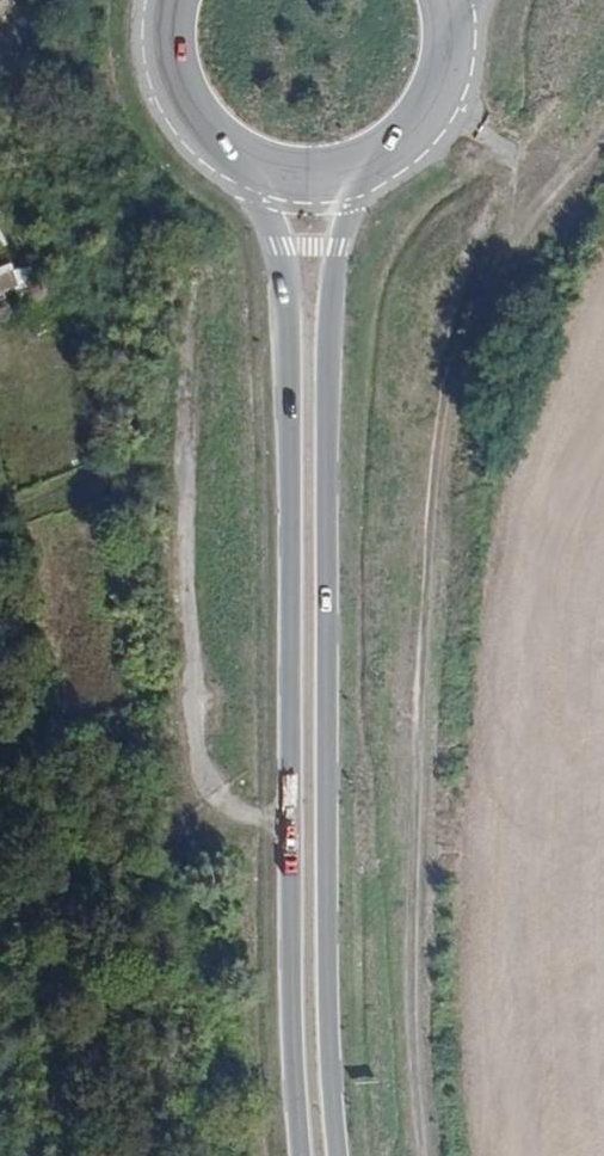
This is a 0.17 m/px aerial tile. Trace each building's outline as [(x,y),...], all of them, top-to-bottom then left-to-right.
[(11,266),(0,270),(0,312),(25,302),(11,266)]
